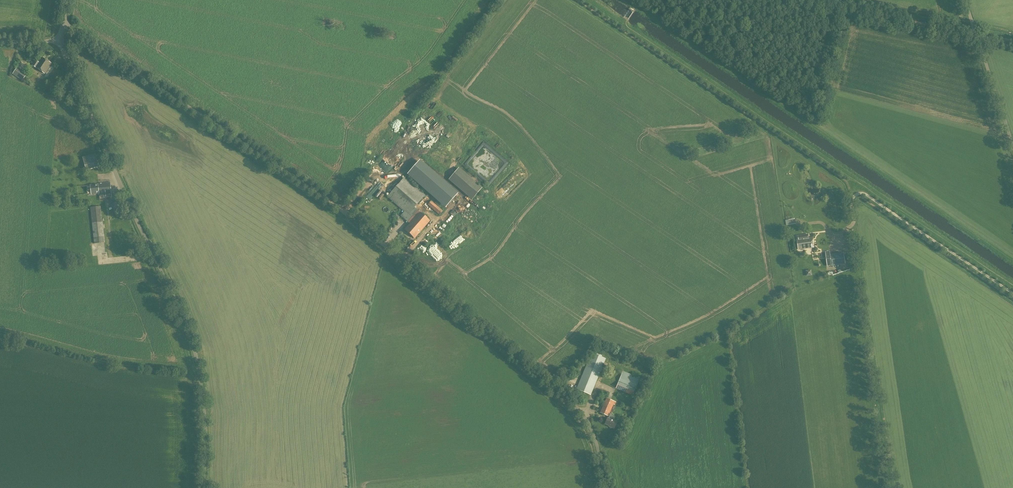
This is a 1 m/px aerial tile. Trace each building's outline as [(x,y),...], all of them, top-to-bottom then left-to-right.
[(45,73),(51,64),(42,58),(36,67),(45,73)] [(16,69),(12,74),(22,81),(26,76),(16,69)] [(433,127),(438,131),(443,126),(439,122),(433,127)] [(97,153),(84,157),(88,170),(101,166),(97,153)] [(408,174),(431,194),(445,207),(456,195),(418,162),(408,174)] [(448,179),(471,198),(480,187),(458,168),(448,179)] [(404,212),(408,215),(415,208),(425,196),(405,177),(387,197),(404,212)] [(106,198),(111,197),(110,182),(98,184),(98,185),(91,185),(92,195),(99,194),(100,195),(106,194),(106,198)] [(116,217),(126,213),(120,200),(111,205),(116,217)] [(439,215),(442,211),(430,202),(427,205),(439,215)] [(94,244),(105,242),(101,206),(90,207),(94,244)] [(415,208),(408,215),(404,212),(400,216),(409,224),(404,230),(414,238),(430,221),(415,208)] [(797,239),(799,249),(814,248),(812,237),(809,238),(808,234),(798,235),(798,239),(797,239)] [(434,242),(428,249),(433,253),(438,246),(434,242)] [(845,264),(844,252),(830,254),(830,251),(826,252),(827,265),(831,265),(831,266),(845,264)] [(591,396),(606,359),(591,353),(576,389),(591,396)] [(633,396),(640,378),(623,371),(616,389),(633,396)] [(609,416),(608,419),(613,421),(615,417),(611,415),(611,414),(608,413),(613,401),(607,398),(600,413),(607,416),(607,415),(609,416)] [(617,422),(613,421),(608,419),(607,418),(605,424),(610,426),(610,427),(614,429),(617,422)]
